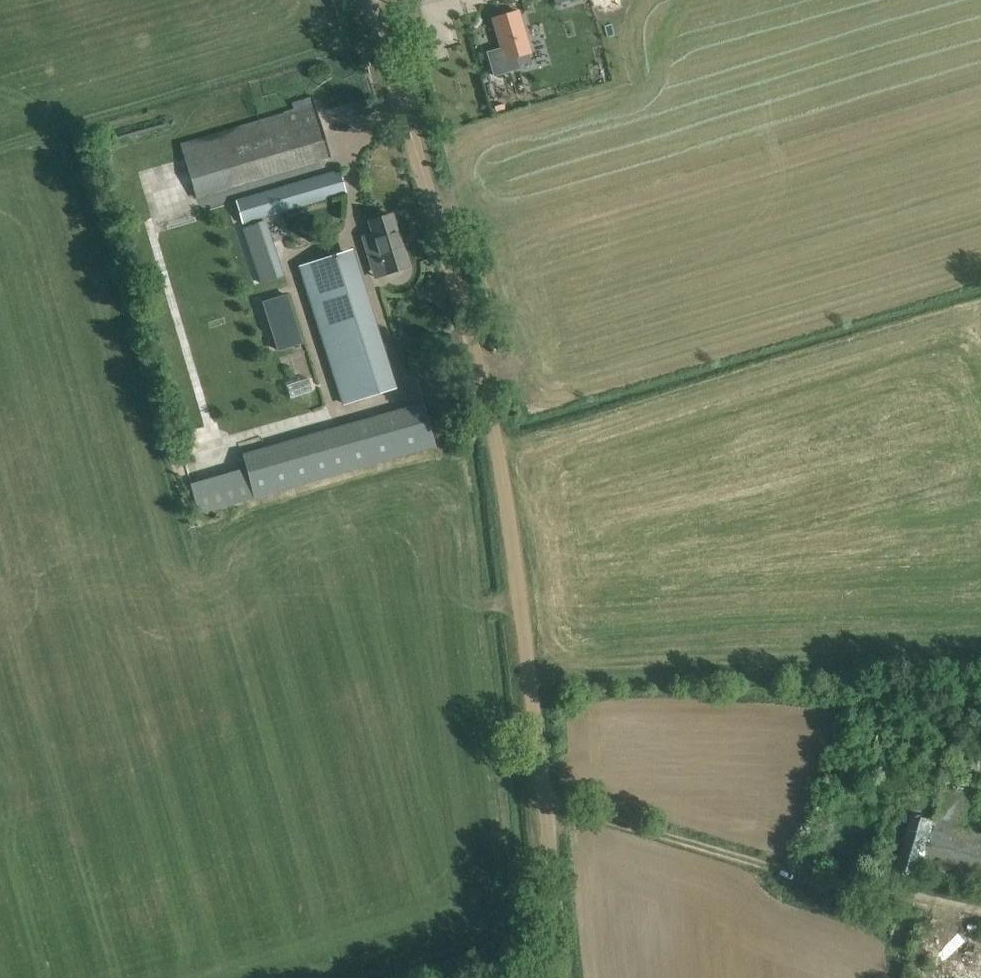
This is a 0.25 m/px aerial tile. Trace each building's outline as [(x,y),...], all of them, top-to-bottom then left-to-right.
[(493,29),(478,33),(490,75),(515,68),(506,37),(521,33),(514,10),(489,17),(493,29)] [(195,196),(329,158),(314,105),(180,144),(195,196)] [(339,170),(236,200),(243,222),(346,193),(339,170)] [(375,272),(407,261),(391,214),(369,222),(373,235),(364,238),(375,272)] [(243,226),(263,283),(287,274),(268,218),(243,226)] [(302,269),(347,405),(398,388),(358,270),(353,272),(347,253),(302,269)] [(288,295),(264,303),(278,350),(302,341),(288,295)] [(200,509),(441,448),(430,403),(246,449),(251,467),(193,481),(200,509)] [(960,827),(969,797),(942,789),(933,819),(913,814),(897,867),(917,873),(919,865),(980,883),(980,833),(960,827)] [(980,964),(980,946),(955,939),(946,977),(951,977),(977,977),(980,964)]
